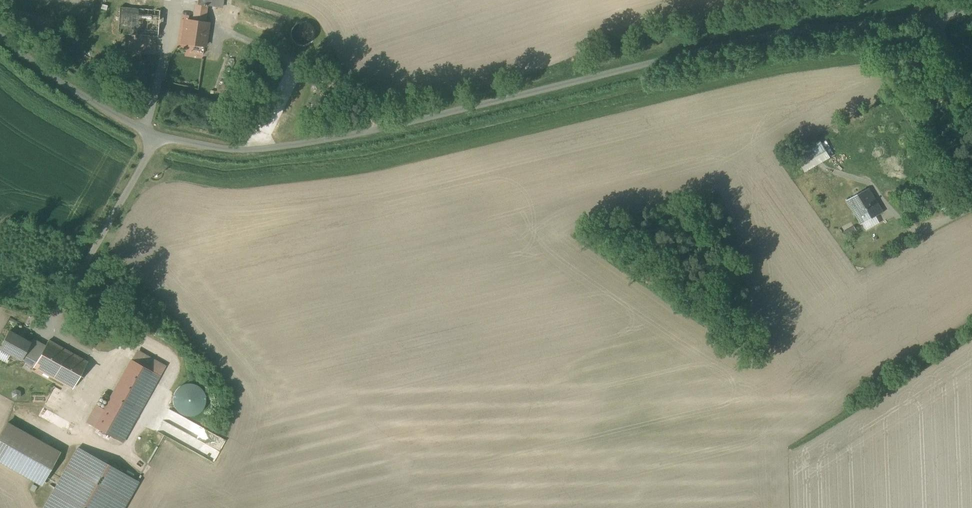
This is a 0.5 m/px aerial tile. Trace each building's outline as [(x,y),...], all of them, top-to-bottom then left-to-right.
[(197,4),(194,22),(204,23),(208,5),(197,4)] [(161,11),(121,8),(119,34),(132,35),(130,51),(157,54),(161,11)] [(209,24),(204,23),(194,22),(187,21),(183,43),(205,46),(209,24)] [(813,145),(796,156),(802,166),(819,156),(813,145)] [(869,189),(849,200),(863,223),(883,212),(869,189)] [(105,316),(93,309),(89,317),(101,324),(105,316)] [(23,360),(34,366),(39,358),(26,351),(30,344),(10,333),(1,349),(22,360),(23,360)] [(49,341),(39,358),(34,366),(34,367),(74,390),(87,362),(49,341)] [(165,367),(138,351),(105,411),(99,405),(88,423),(122,442),(165,367)] [(7,422),(0,434),(0,463),(43,487),(59,450),(7,422)] [(79,445),(41,507),(124,507),(140,481),(79,445)]
